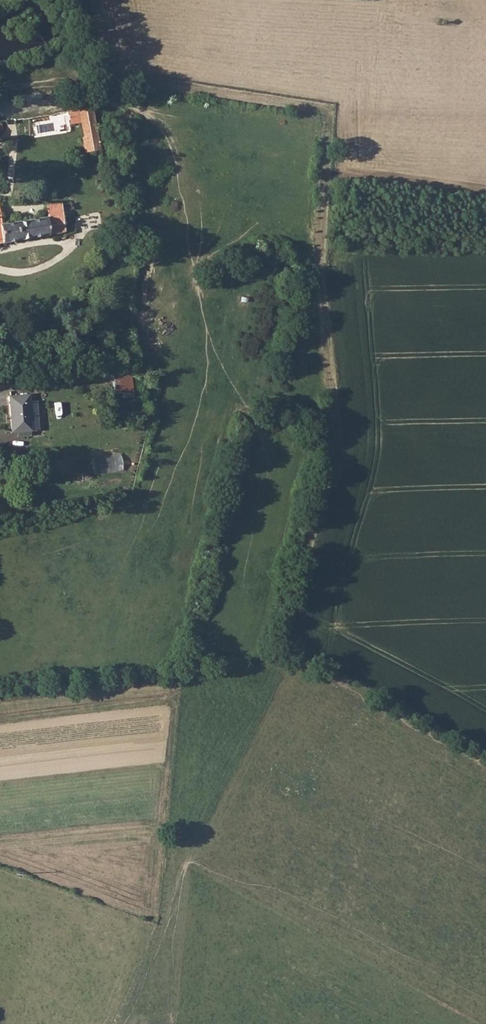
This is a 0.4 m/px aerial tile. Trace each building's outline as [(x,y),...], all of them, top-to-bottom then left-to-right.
[(91,106),(65,109),(67,122),(81,119),(85,136),(82,137),(85,152),(100,149),(91,106)] [(68,234),(64,205),(48,207),(50,219),(4,226),(0,204),(0,244),(68,234)] [(131,366),(131,363),(113,366),(117,390),(135,387),(131,366)] [(28,392),(7,395),(12,431),(40,426),(36,399),(28,400),(28,392)] [(94,456),(95,474),(124,472),(123,454),(94,456)]
